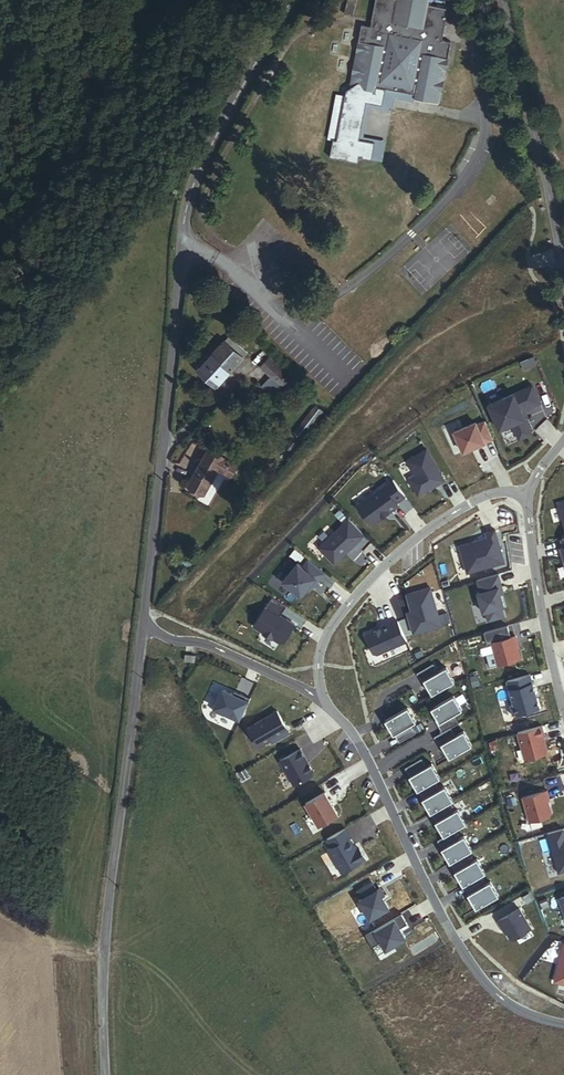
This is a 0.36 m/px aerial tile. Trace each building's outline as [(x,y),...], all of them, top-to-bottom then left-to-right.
[(336,10),(344,12),(346,0),(338,0),(336,10)] [(453,43),(443,41),(450,9),(428,5),(429,0),(376,0),(370,28),(361,27),(358,44),(367,46),(360,83),(364,91),(375,93),(376,88),(385,90),(415,96),(414,101),(424,103),(431,98),(439,62),(448,64),(453,43)] [(360,83),(367,46),(358,44),(350,88),(353,88),(360,83)] [(439,105),(448,64),(439,62),(431,98),(424,103),(439,105)] [(358,141),(365,104),(382,107),(384,98),(385,90),(376,88),(375,93),(364,91),(360,83),(353,88),(346,93),(345,98),(336,142),(333,141),(329,159),(358,165),(359,160),(371,162),(375,145),(358,141)] [(414,101),(415,96),(385,90),(384,98),(393,99),(409,102),(414,101)] [(336,142),(345,98),(336,96),(327,140),(333,141),(336,142)] [(391,112),(393,99),(384,98),(382,107),(365,104),(358,141),(375,145),(371,162),(381,164),(385,143),(362,138),(369,107),(391,112)] [(177,201),(180,194),(172,191),(169,199),(177,201)] [(247,354),(229,337),(224,343),(242,359),(247,354)] [(216,387),(242,359),(224,343),(199,371),(216,387)] [(289,377),(268,358),(260,367),(271,377),(281,386),(289,377)] [(281,386),(271,377),(263,386),(272,395),(281,386)] [(532,433),(522,410),(540,402),(533,384),(489,404),(500,429),(512,423),(519,439),(532,433)] [(310,428),(322,412),(316,407),(303,422),(310,428)] [(475,421),(454,430),(463,451),(476,445),(476,447),(485,444),(484,442),(493,438),(485,420),(477,424),(475,421)] [(301,438),(310,428),(303,422),(295,433),(301,438)] [(296,446),(290,441),(285,447),(291,452),(296,446)] [(426,449),(407,460),(416,475),(409,479),(418,495),(444,480),(426,449)] [(205,497),(218,473),(225,477),(231,466),(208,453),(188,487),(205,497)] [(230,480),(236,469),(231,466),(225,477),(230,480)] [(393,479),(357,506),(363,514),(366,515),(373,524),(384,515),(384,514),(387,512),(388,513),(398,505),(396,503),(405,496),(393,479)] [(554,503),(562,532),(563,531),(563,500),(554,503)] [(349,518),(319,546),(335,563),(345,553),(344,552),(347,549),(348,550),(357,541),(357,540),(363,534),(349,518)] [(460,545),(467,574),(504,564),(495,530),(486,532),(487,538),(460,545)] [(303,554),(281,580),(300,595),(308,585),(311,587),(324,572),(303,554)] [(182,563),(189,568),(195,561),(188,556),(182,563)] [(499,573),(476,580),(479,591),(476,592),(485,623),(506,618),(503,608),(506,608),(502,593),(505,593),(499,573)] [(410,610),(405,611),(409,629),(411,629),(413,634),(450,625),(447,613),(438,615),(432,586),(406,593),(410,610)] [(285,605),(271,596),(250,628),(260,635),(268,641),(269,640),(276,645),(281,644),(294,624),(285,619),(284,620),(278,616),(285,605)] [(406,641),(397,621),(389,624),(389,622),(379,626),(380,628),(365,635),(373,652),(376,654),(406,641)] [(516,635),(492,642),(498,664),(521,658),(517,645),(519,645),(516,635)] [(445,667),(423,680),(431,694),(453,682),(445,667)] [(531,673),(506,680),(515,714),(540,707),(531,673)] [(203,703),(239,720),(250,697),(213,681),(203,703)] [(453,695),(430,708),(439,722),(461,709),(453,695)] [(406,707),(384,720),(392,734),(415,721),(406,707)] [(277,711),(247,727),(258,748),(270,741),(272,744),(290,734),(277,711)] [(543,734),(541,725),(517,732),(524,759),(544,754),(546,750),(542,734),(543,734)] [(463,731),(440,744),(448,758),(471,745),(463,731)] [(279,760),(293,785),(314,773),(300,748),(279,760)] [(421,758),(416,760),(419,766),(424,764),(421,758)] [(439,778),(431,763),(408,776),(417,791),(429,783),(433,781),(439,778)] [(444,786),(421,799),(430,813),(442,806),(446,804),(452,801),(444,786)] [(339,814),(326,791),(306,802),(319,825),(339,814)] [(546,791),(522,797),(529,822),(549,817),(551,813),(547,800),(548,800),(546,791)] [(457,809),(434,822),(443,836),(449,833),(453,830),(465,823),(457,809)] [(328,836),(333,845),(329,847),(343,871),(366,857),(360,846),(358,847),(357,848),(350,836),(351,835),(346,826),(328,836)] [(563,872),(563,831),(546,836),(557,874),(563,872)] [(471,850),(463,836),(441,849),(449,863),(462,856),(466,853),(471,850)] [(476,859),(454,871),(462,886),(484,873),(476,859)] [(373,881),(359,889),(364,897),(360,899),(371,918),(391,907),(384,896),(386,895),(381,887),(378,889),(373,881)] [(489,881),(467,894),(475,909),(498,896),(489,881)] [(494,914),(508,936),(515,936),(530,927),(515,901),(494,914)] [(366,935),(373,947),(380,943),(384,950),(407,937),(403,931),(409,927),(402,914),(366,935)] [(553,980),(563,983),(563,941),(553,980)]
